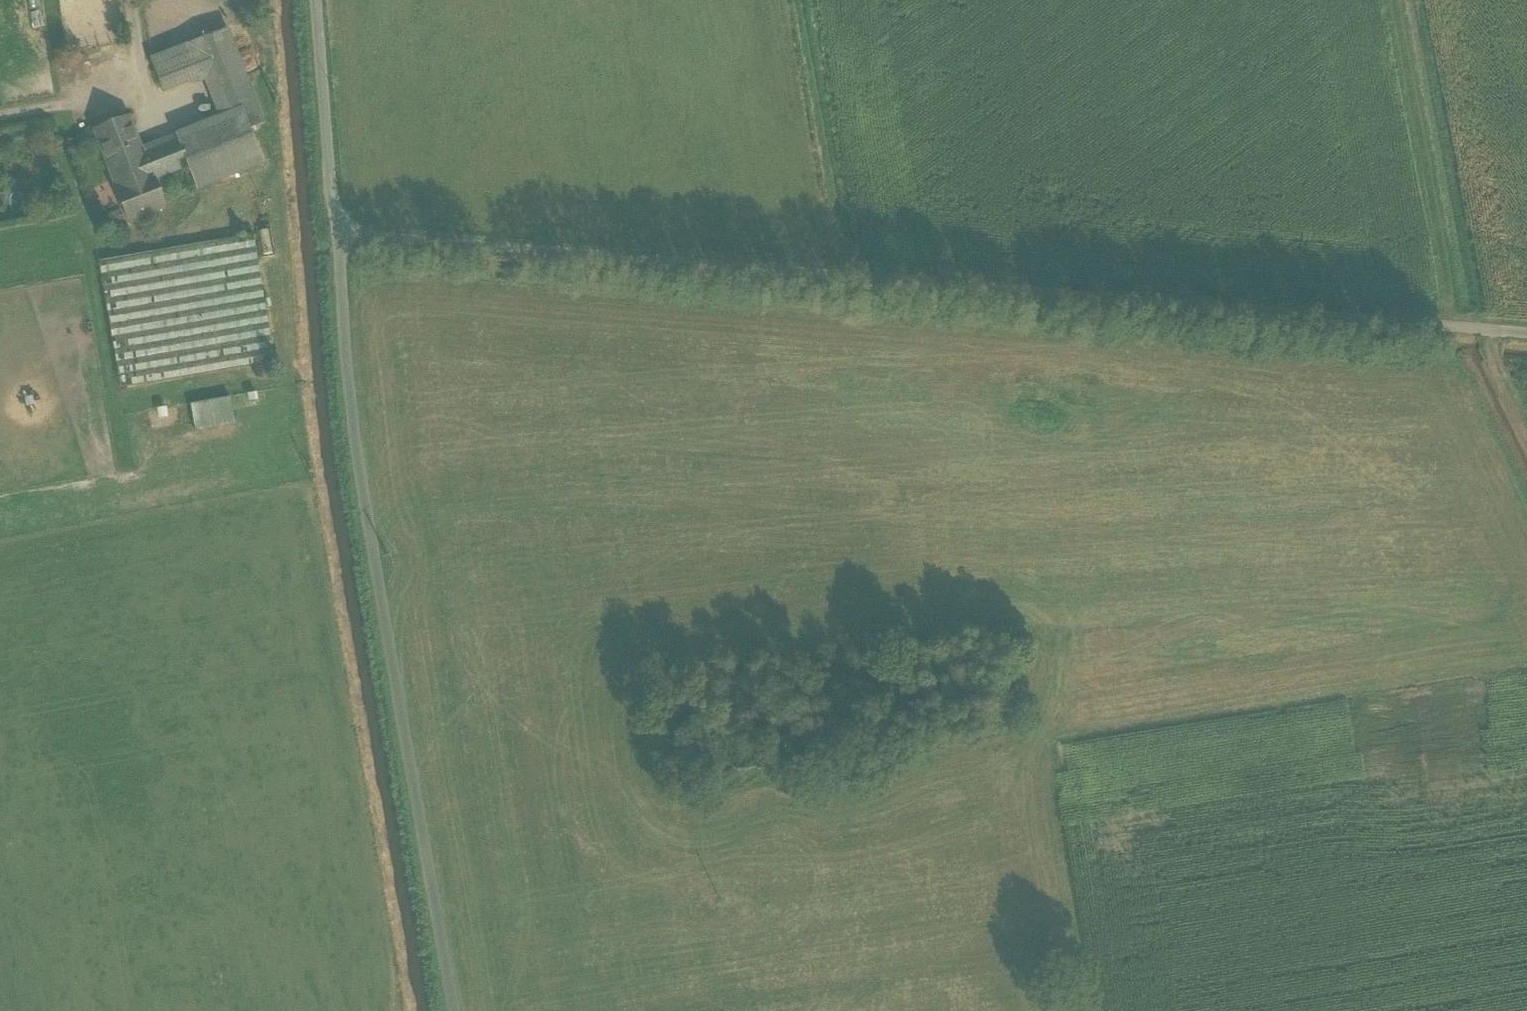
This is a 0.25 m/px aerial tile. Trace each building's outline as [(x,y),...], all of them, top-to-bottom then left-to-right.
[(257,105),(228,30),(192,44),(205,77),(221,118),(240,111),(257,105)] [(192,44),(151,60),(164,93),(205,77),(192,44)] [(257,105),(240,111),(247,129),(264,122),(257,105)] [(221,118),(177,135),(180,142),(189,167),(197,189),(261,164),(247,129),(240,111),(221,118)] [(129,118),(95,131),(107,162),(141,149),(129,118)] [(169,146),(180,142),(177,135),(159,142),(159,143),(141,150),(143,156),(157,150),(161,160),(173,155),(169,146)] [(157,150),(143,156),(152,179),(153,180),(153,179),(154,180),(189,167),(180,142),(169,146),(173,155),(161,160),(157,150)] [(141,149),(107,162),(118,193),(152,179),(143,156),(141,150),(141,149)] [(152,179),(118,193),(119,193),(117,194),(128,222),(164,207),(154,180),(153,179),(153,180),(152,179)] [(269,228),(255,230),(261,260),(274,258),(269,228)] [(254,238),(229,242),(233,265),(257,261),(254,238)] [(229,242),(98,262),(120,391),(275,364),(257,261),(233,265),(229,242)] [(230,398),(191,405),(195,432),(234,425),(230,398)]
